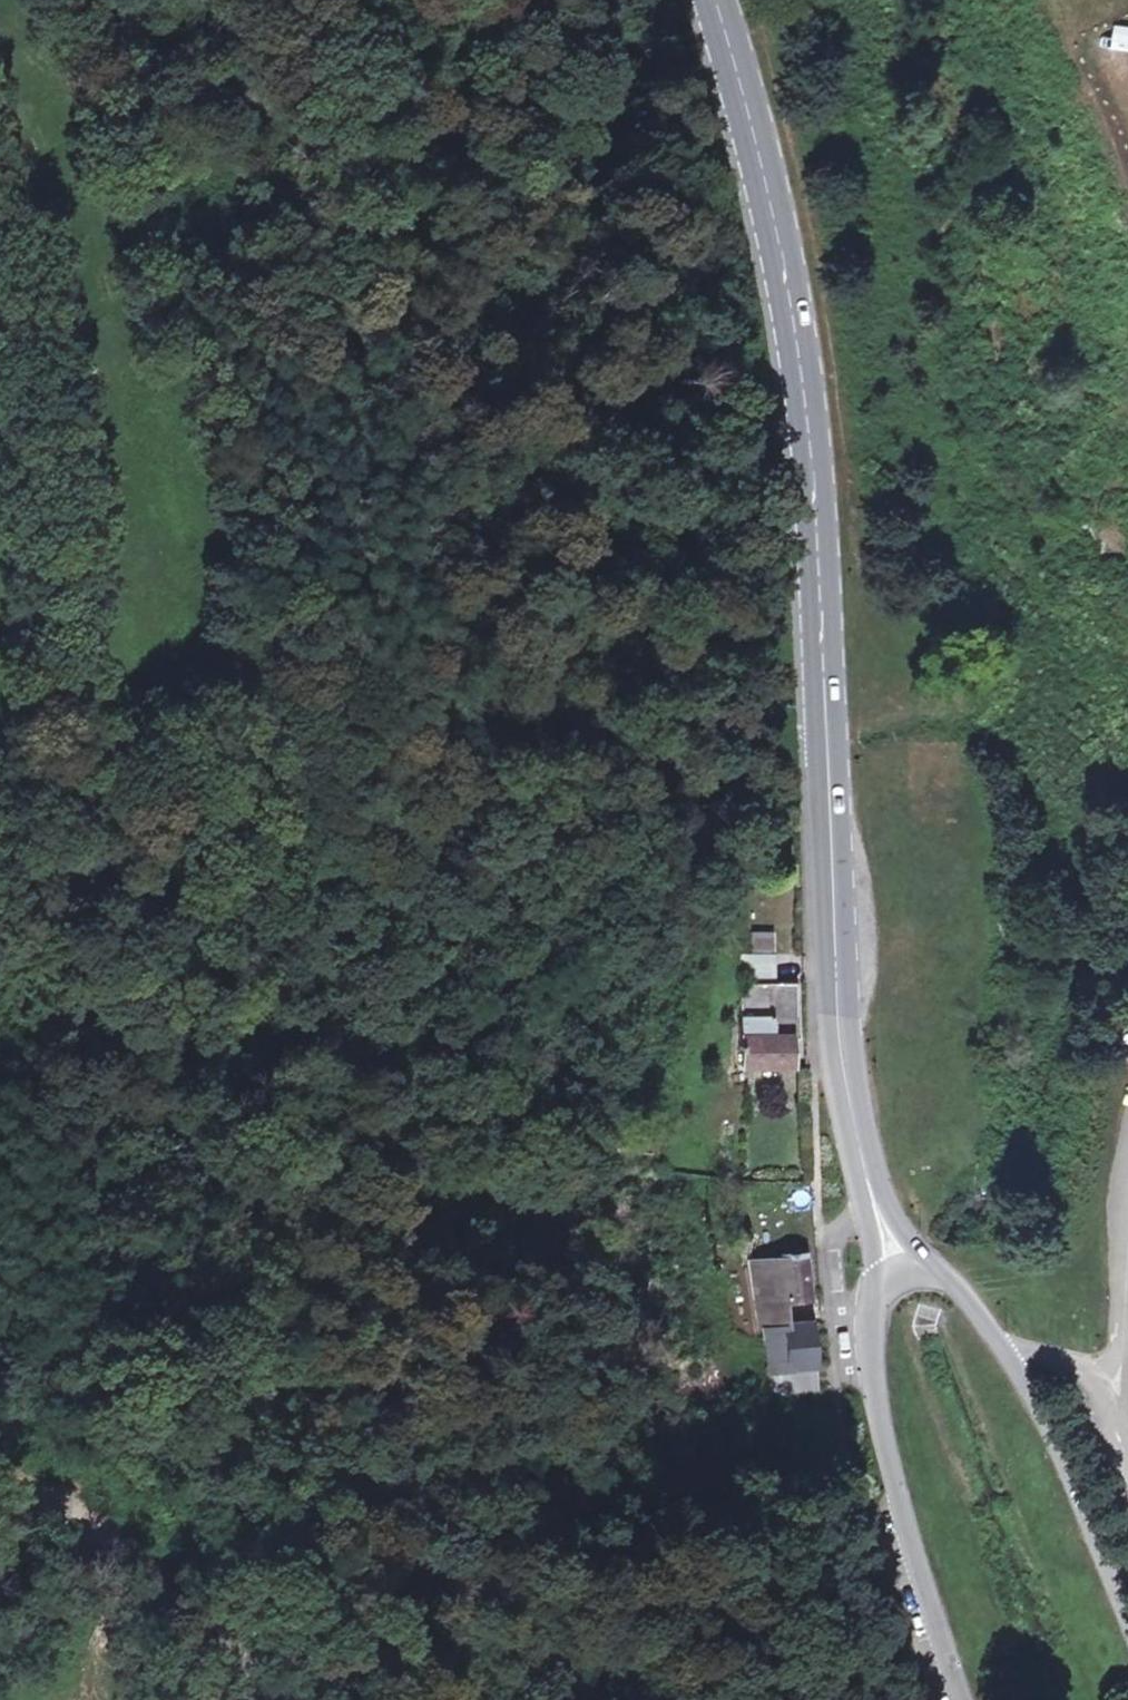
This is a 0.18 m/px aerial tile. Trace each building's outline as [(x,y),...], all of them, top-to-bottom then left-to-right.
[(784,963),(762,964),(754,964),(753,1038),(749,1038),(751,1076),(798,1074),(799,1049),(806,1048),(805,992),(784,992),(784,963)] [(799,1250),(752,1257),(764,1334),(780,1332),(779,1328),(774,1305),(811,1298),(799,1250)] [(780,1332),(764,1334),(770,1376),(826,1369),(818,1325),(779,1328),(780,1332)] [(826,1369),(770,1376),(773,1397),(830,1388),(826,1369)]
